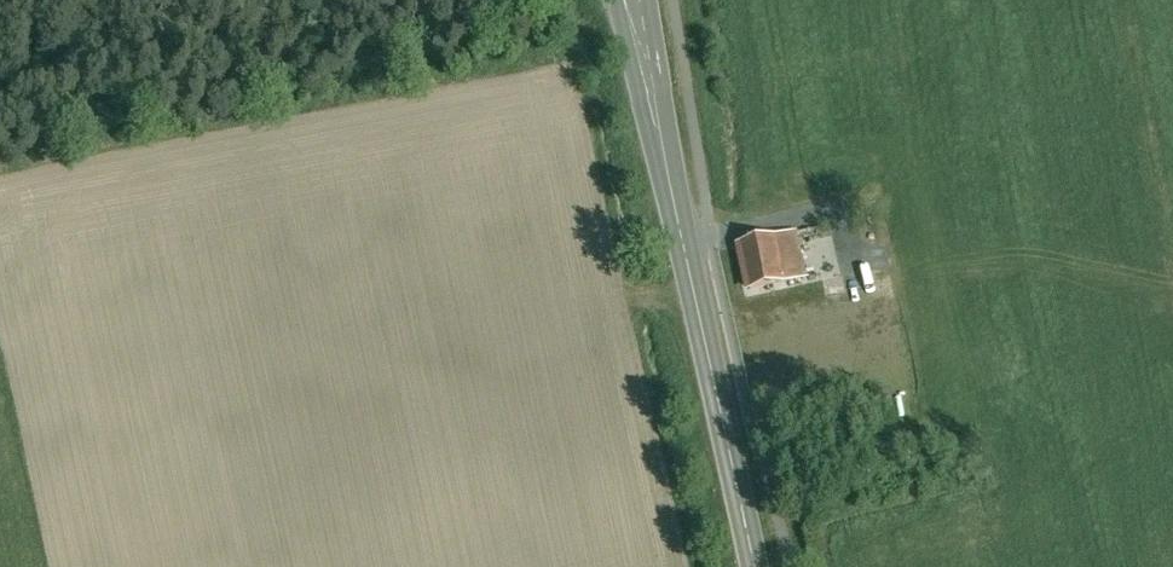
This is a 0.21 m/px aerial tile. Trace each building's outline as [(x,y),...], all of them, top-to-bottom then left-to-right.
[(793,234),(741,246),(750,290),(804,278),(793,234)] [(876,245),(832,256),(847,313),(892,303),(876,245)]
